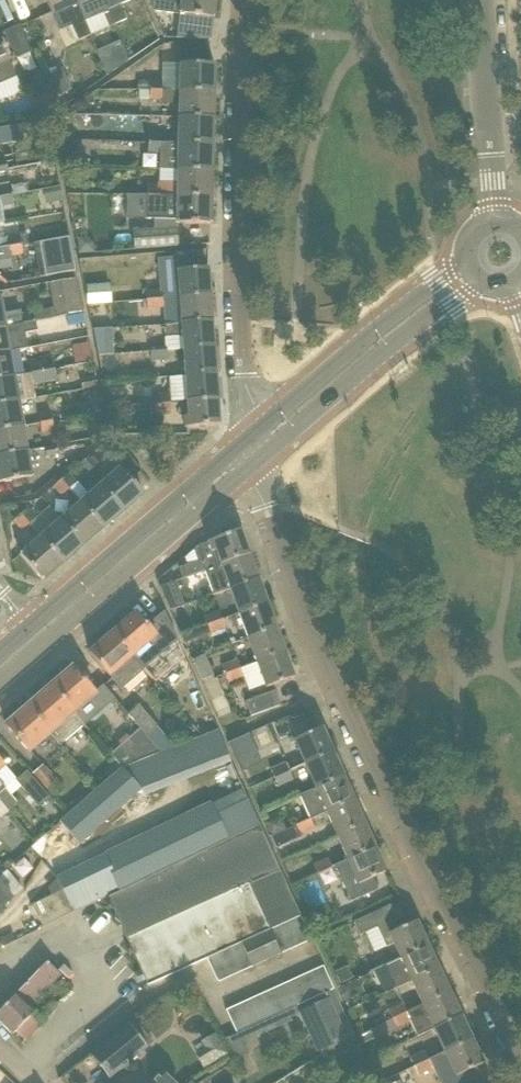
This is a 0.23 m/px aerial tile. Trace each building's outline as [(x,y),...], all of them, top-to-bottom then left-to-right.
[(82,39),(90,36),(75,0),(46,0),(53,17),(59,31),(72,26),(78,41),(82,39)] [(104,0),(75,0),(90,36),(114,26),(108,10),(109,10),(104,0)] [(131,0),(104,0),(109,10),(117,7),(131,1),(131,0)] [(180,15),(214,19),(216,0),(182,0),(180,15)] [(108,10),(114,26),(123,22),(117,7),(109,10),(108,10)] [(20,25),(4,32),(15,59),(32,52),(20,25)] [(0,41),(0,85),(16,78),(0,41)] [(96,52),(103,67),(106,75),(107,76),(129,61),(125,51),(121,41),(96,52)] [(215,65),(207,65),(181,64),(180,91),(214,92),(215,65)] [(60,96),(73,91),(64,70),(51,75),(60,96)] [(150,90),(163,91),(163,81),(151,80),(150,90)] [(139,100),(150,100),(150,90),(139,90),(139,100)] [(213,118),(214,92),(180,91),(163,91),(150,90),(150,100),(150,101),(162,101),(162,104),(180,105),(179,117),(213,118)] [(52,115),(55,96),(38,92),(34,111),(52,115)] [(179,117),(179,131),(179,144),(213,145),(213,118),(179,117)] [(23,141),(23,135),(32,134),(30,124),(21,125),(21,126),(0,129),(0,145),(23,141)] [(161,134),(149,133),(149,143),(161,143),(161,134)] [(60,153),(63,167),(71,166),(82,164),(78,143),(59,146),(60,153)] [(161,153),(160,170),(178,170),(212,171),(213,145),(179,144),(161,143),(149,143),(148,153),(161,153)] [(16,155),(18,168),(53,162),(51,149),(16,155)] [(71,166),(63,167),(67,186),(81,184),(79,172),(73,173),(71,166)] [(212,171),(178,170),(178,183),(158,183),(158,187),(147,187),(147,196),(211,198),(212,171)] [(0,197),(12,195),(11,186),(0,188),(0,194),(0,197)] [(47,205),(63,201),(60,188),(44,191),(47,205)] [(14,205),(12,195),(0,197),(2,207),(14,205)] [(177,224),(211,225),(211,198),(147,196),(146,219),(177,220),(177,224)] [(179,247),(177,228),(133,231),(134,250),(179,247)] [(27,233),(19,235),(21,245),(29,244),(27,233)] [(21,245),(19,235),(8,237),(10,247),(21,245)] [(34,244),(40,278),(76,271),(69,238),(34,244)] [(94,254),(94,244),(87,238),(77,238),(78,255),(94,254)] [(13,260),(12,257),(23,255),(21,245),(10,247),(0,249),(0,262),(13,260)] [(163,298),(209,295),(207,269),(162,272),(162,276),(161,276),(162,289),(163,298)] [(83,314),(76,279),(50,283),(54,308),(56,318),(72,315),(83,314)] [(98,286),(86,286),(87,303),(99,303),(98,286)] [(163,298),(162,289),(147,290),(148,299),(163,298)] [(181,323),(211,321),(209,295),(163,298),(164,308),(165,324),(181,323)] [(148,309),(164,308),(163,298),(148,299),(148,309)] [(34,322),(32,312),(21,314),(21,310),(3,313),(1,302),(0,302),(0,328),(34,322)] [(57,319),(60,331),(81,328),(79,315),(57,319)] [(211,321),(181,323),(165,324),(164,325),(165,338),(182,336),(183,349),(213,347),(211,321)] [(10,352),(8,341),(26,338),(25,335),(36,333),(34,322),(0,328),(0,354),(10,352)] [(99,356),(103,355),(115,355),(114,339),(110,339),(109,329),(94,330),(99,356)] [(92,362),(89,343),(72,346),(75,365),(92,362)] [(213,347),(183,349),(185,375),(215,373),(213,347)] [(167,351),(167,348),(150,349),(151,362),(168,361),(167,351)] [(10,352),(0,354),(0,379),(14,377),(10,352)] [(32,374),(44,371),(42,362),(30,364),(32,374)] [(57,381),(55,371),(55,369),(44,371),(32,374),(34,385),(57,381)] [(215,373),(185,375),(187,402),(217,399),(215,373)] [(19,402),(14,377),(0,379),(0,405),(19,402)] [(85,389),(98,387),(96,377),(84,380),(85,389)] [(155,404),(171,403),(170,394),(154,395),(155,404)] [(184,417),(185,428),(219,425),(217,399),(187,402),(188,417),(184,417)] [(19,403),(19,402),(0,405),(0,431),(23,427),(22,419),(19,403)] [(172,413),(171,403),(155,404),(156,414),(172,413)] [(40,424),(52,422),(50,411),(39,413),(40,424)] [(54,432),(53,421),(52,422),(40,424),(42,433),(54,432)] [(23,427),(0,431),(0,457),(28,452),(23,427)] [(59,455),(57,446),(45,448),(46,458),(59,455)] [(32,477),(28,452),(0,457),(0,483),(32,477)] [(89,457),(81,464),(89,473),(100,464),(94,456),(91,459),(89,457)] [(123,512),(143,494),(121,469),(101,486),(123,512)] [(69,475),(61,481),(69,490),(76,484),(77,484),(69,475)] [(62,496),(69,490),(61,481),(54,487),(62,496)] [(101,486),(88,497),(81,503),(103,529),(123,512),(101,486)] [(103,529),(81,503),(60,521),(83,547),(103,529)] [(21,515),(29,524),(36,518),(28,509),(21,515)] [(22,530),(29,524),(21,515),(14,521),(22,530)] [(83,547),(60,521),(40,538),(63,564),(83,547)] [(183,579),(190,576),(249,555),(240,531),(208,542),(198,546),(193,550),(198,561),(179,568),(183,579)] [(40,538),(20,555),(42,581),(63,564),(40,538)] [(194,585),(208,580),(210,580),(214,583),(218,594),(229,590),(258,579),(249,555),(190,576),(194,585)] [(229,590),(238,615),(267,604),(258,579),(229,590)] [(184,606),(176,581),(160,587),(165,599),(170,611),(184,606)] [(238,615),(247,640),(276,628),(267,604),(238,615)] [(205,617),(208,625),(223,620),(219,611),(205,617)] [(156,637),(135,613),(112,633),(133,657),(133,656),(156,637)] [(226,629),(223,620),(208,625),(211,634),(226,629)] [(255,664),(284,653),(276,628),(247,640),(255,664)] [(102,642),(89,653),(110,676),(122,690),(145,670),(133,656),(133,657),(112,633),(110,635),(108,634),(101,640),(102,642)] [(177,666),(188,661),(176,636),(165,641),(177,666)] [(284,653),(255,664),(264,689),(294,678),(284,653)] [(226,674),(240,669),(237,661),(223,665),(226,674)] [(95,695),(83,680),(72,668),(61,677),(60,675),(52,682),(54,683),(51,686),(74,713),(74,712),(95,695)] [(156,668),(148,674),(159,685),(166,679),(156,668)] [(240,669),(226,674),(229,684),(244,678),(240,669)] [(26,707),(48,734),(50,733),(60,746),(85,725),(74,712),(74,713),(51,686),(47,689),(46,687),(38,694),(40,695),(26,707)] [(281,706),(275,691),(246,702),(251,717),(281,706)] [(141,729),(147,736),(157,727),(140,706),(129,715),(141,729)] [(16,716),(5,725),(28,752),(48,734),(26,707),(23,709),(22,708),(14,714),(16,716)] [(332,752),(323,733),(321,728),(294,741),(304,765),(332,752)] [(147,736),(141,729),(111,755),(121,768),(160,752),(147,736)] [(231,740),(244,770),(263,762),(250,732),(231,740)] [(304,765),(315,789),(343,777),(332,752),(304,765)] [(8,811),(17,803),(5,789),(16,780),(4,767),(4,766),(0,761),(0,801),(8,811)] [(272,770),(276,778),(289,772),(286,764),(272,770)] [(42,766),(33,774),(54,799),(63,791),(42,766)] [(80,845),(142,790),(122,768),(60,822),(80,845)] [(27,771),(16,781),(39,807),(50,798),(27,771)] [(293,780),(289,772),(276,778),(280,787),(293,780)] [(301,797),(311,820),(326,813),(353,800),(343,777),(315,789),(300,796),(301,797)] [(353,800),(326,813),(336,837),(364,824),(353,800)] [(286,831),(286,830),(281,816),(267,822),(272,837),(286,831)] [(311,820),(301,824),(286,830),(286,831),(272,837),(273,837),(272,838),(277,848),(302,837),(301,835),(315,828),(311,820)] [(300,915),(279,869),(282,868),(261,823),(106,897),(106,898),(147,986),(206,958),(218,953),(229,948),(241,942),(255,936),(269,929),(280,924),(291,919),(300,915)] [(364,824),(336,837),(347,861),(375,848),(364,824)] [(375,848),(347,861),(335,866),(350,902),(378,890),(373,878),(385,872),(375,848)] [(318,874),(332,867),(329,859),(314,866),(318,874)] [(11,897),(21,889),(7,872),(0,877),(0,915),(5,911),(2,907),(12,898),(11,897)] [(32,905),(43,927),(73,913),(62,891),(32,905)] [(398,925),(407,924),(403,901),(394,902),(398,925)] [(397,921),(390,906),(354,923),(360,936),(377,928),(386,947),(393,944),(400,959),(427,946),(416,922),(393,932),(390,925),(397,921)] [(328,922),(325,915),(317,912),(310,915),(316,927),(328,922)] [(302,914),(300,915),(291,919),(302,943),(313,938),(302,914)] [(291,919),(280,924),(291,948),(302,943),(291,919)] [(280,924),(269,929),(280,953),(291,948),(280,924)] [(266,960),(280,953),(269,929),(255,936),(266,960)] [(255,936),(241,942),(252,966),(266,960),(255,936)] [(240,971),(252,966),(241,942),(229,948),(240,971)] [(396,989),(402,986),(438,969),(427,946),(400,959),(385,966),(396,989)] [(229,948),(218,953),(229,977),(240,971),(229,948)] [(218,953),(206,958),(215,977),(218,982),(229,977),(218,953)] [(25,1042),(44,1022),(30,1007),(60,976),(47,963),(0,1011),(0,1023),(12,1035),(16,1032),(25,1042)] [(312,972),(322,995),(334,989),(324,967),(312,972)] [(353,979),(347,967),(334,973),(339,985),(353,979)] [(449,993),(438,969),(402,986),(412,1009),(413,1010),(449,993)] [(299,978),(310,1001),(322,995),(312,972),(299,978)] [(287,983),(297,1006),(310,1001),(299,978),(287,983)] [(346,1002),(365,993),(358,980),(339,989),(346,1002)] [(275,989),(285,1012),(297,1006),(287,983),(275,989)] [(285,1012),(275,989),(263,994),(273,1017),(285,1012)] [(322,995),(310,1001),(297,1006),(300,1011),(298,1012),(317,1054),(354,1036),(334,989),(322,995)] [(433,1030),(460,1017),(449,993),(413,1010),(412,1009),(406,1012),(407,1013),(393,1019),(370,1029),(375,1041),(398,1031),(397,1030),(411,1023),(417,1037),(433,1030)] [(261,1023),(273,1017),(263,994),(251,1000),(261,1023)] [(238,1005),(249,1028),(261,1023),(251,1000),(238,1005)] [(389,1011),(393,1019),(407,1013),(406,1012),(403,1004),(389,1011)] [(226,1010),(237,1034),(249,1028),(238,1005),(226,1010)] [(261,1023),(249,1028),(237,1034),(243,1044),(292,1022),(291,1019),(299,1015),(298,1012),(300,1011),(297,1006),(285,1012),(273,1017),(261,1023)] [(460,1017),(433,1030),(444,1053),(472,1041),(460,1017)] [(135,1020),(127,1026),(91,1055),(109,1078),(153,1043),(135,1020)] [(228,1054),(216,1033),(201,1043),(205,1049),(195,1055),(203,1069),(228,1054)] [(444,1053),(429,1060),(433,1069),(439,1082),(484,1082),(476,1068),(483,1064),(472,1041),(444,1053)] [(415,1066),(429,1060),(425,1052),(411,1058),(415,1066)] [(433,1069),(429,1060),(415,1066),(419,1075),(433,1069)] [(362,1061),(349,1069),(356,1082),(370,1075),(362,1061)] [(161,1074),(153,1082),(171,1082),(161,1074)]
